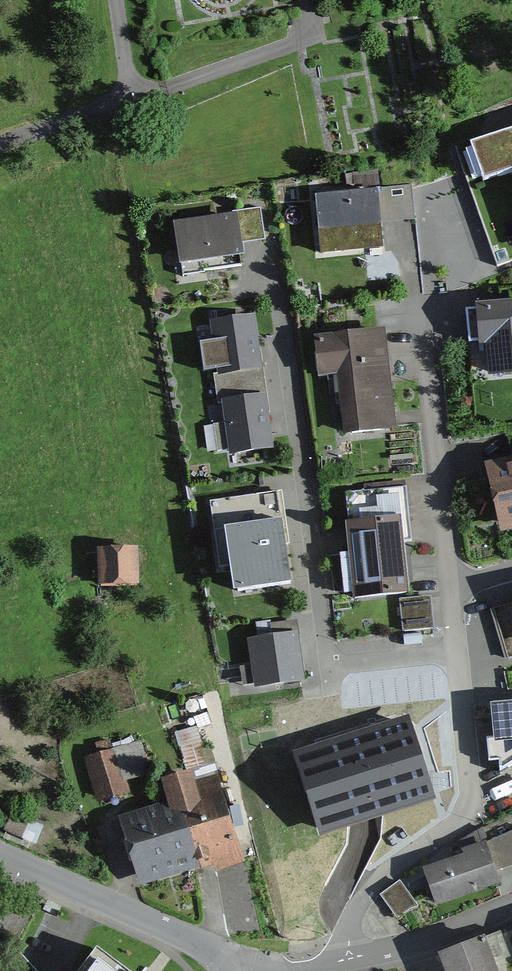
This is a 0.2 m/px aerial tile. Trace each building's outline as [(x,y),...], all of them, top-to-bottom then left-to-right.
[(471,149),(484,185),(511,175),(511,135),(471,149)] [(379,194),(313,198),(317,258),(383,254),(379,194)] [(260,217),(173,229),(180,280),(245,272),(241,242),(263,239),(260,217)] [(475,306),(478,349),(486,348),(489,377),(511,375),(511,303),(475,306)] [(259,321),(204,329),(224,465),(279,457),(259,321)] [(391,428),(381,333),(311,340),(317,392),(339,389),(343,433),(391,428)] [(486,471),(499,542),(511,540),(511,466),(486,471)] [(406,485),(343,491),(354,597),(409,592),(404,540),(411,539),(406,485)] [(279,498),(215,506),(227,598),(291,590),(279,498)] [(137,554),(99,554),(99,595),(137,595),(137,554)] [(431,595),(400,598),(403,630),(434,627),(431,595)] [(494,610),(509,661),(511,660),(511,604),(494,610)] [(294,638),(251,644),(258,691),(301,684),(294,638)] [(489,710),(495,748),(511,746),(511,707),(489,710)] [(295,752),(321,831),(432,796),(407,717),(295,752)] [(114,757),(87,766),(101,807),(128,798),(114,757)] [(167,806),(118,821),(138,889),(195,872),(240,858),(215,776),(163,792),(167,806)] [(467,851),(420,870),(438,914),(511,884),(489,831),(463,841),(467,851)] [(399,916),(420,903),(404,878),(384,891),(399,916)] [(438,958),(443,970),(500,970),(488,939),(438,958)] [(93,950),(76,970),(121,970),(93,950)]
